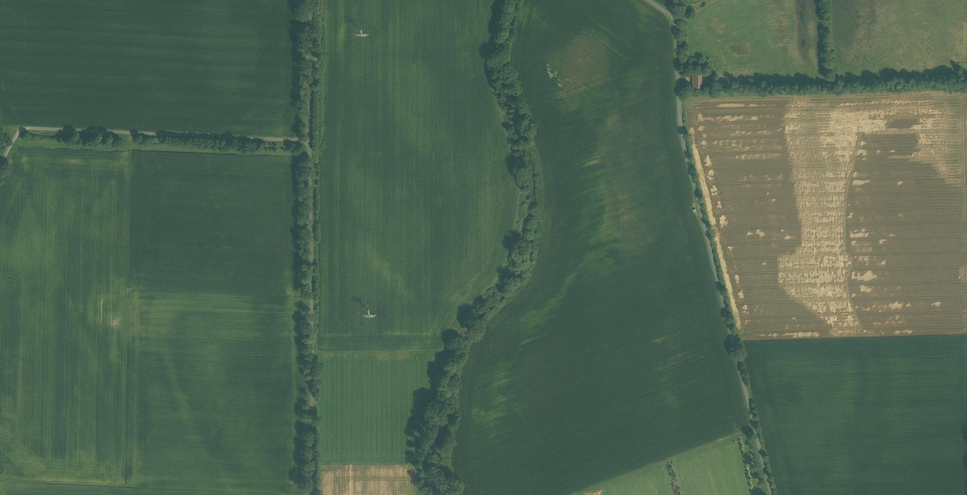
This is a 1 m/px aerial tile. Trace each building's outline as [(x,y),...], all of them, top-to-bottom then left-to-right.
[(703,87),(703,72),(693,72),(693,87),(703,87)]
